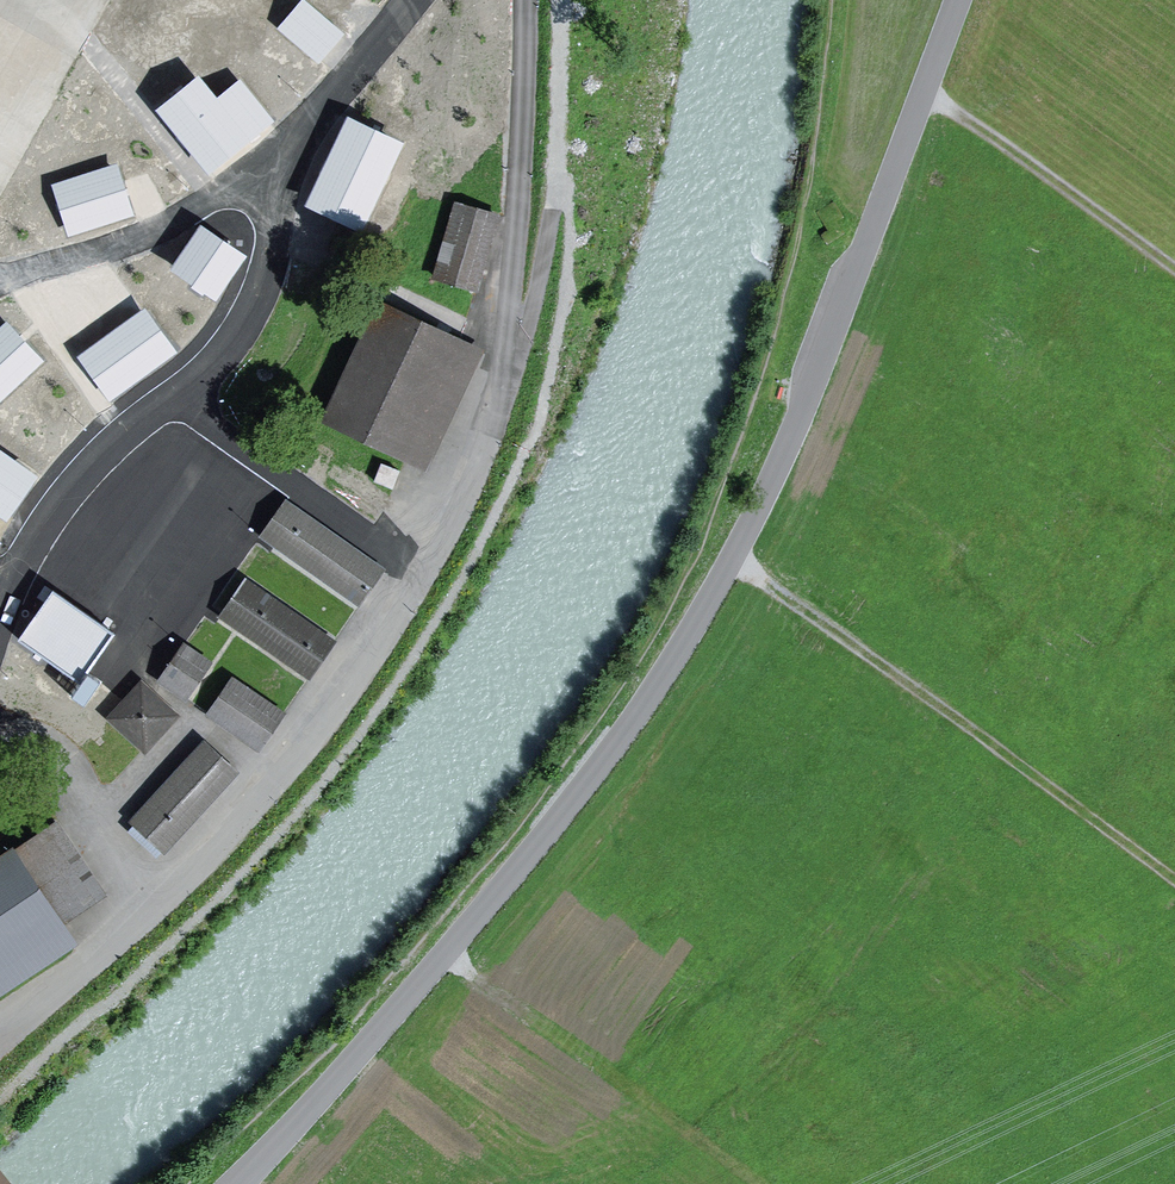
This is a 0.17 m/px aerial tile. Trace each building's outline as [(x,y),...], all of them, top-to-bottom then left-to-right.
[(489,283),(497,200),(450,195),(441,279),(489,283)] [(380,305),(326,419),(405,456),(459,342),(380,305)] [(381,465),(377,474),(394,482),(398,473),(381,465)] [(293,488),(319,506),(331,488),(306,471),(293,488)] [(261,535),(359,603),(383,570),(285,501),(261,535)] [(375,525),(364,539),(381,551),(391,536),(375,525)] [(222,615),(309,676),(333,642),(245,581),(222,615)] [(183,645),(160,679),(186,697),(209,663),(183,645)] [(209,713),(259,748),(282,714),(232,679),(209,713)] [(142,685),(112,718),(144,748),(174,715),(142,685)] [(205,743),(133,822),(163,849),(235,771),(205,743)] [(103,895),(57,823),(0,861),(0,990),(50,956),(39,939),(103,895)] [(0,1171),(0,1183),(10,1183),(0,1171)]
